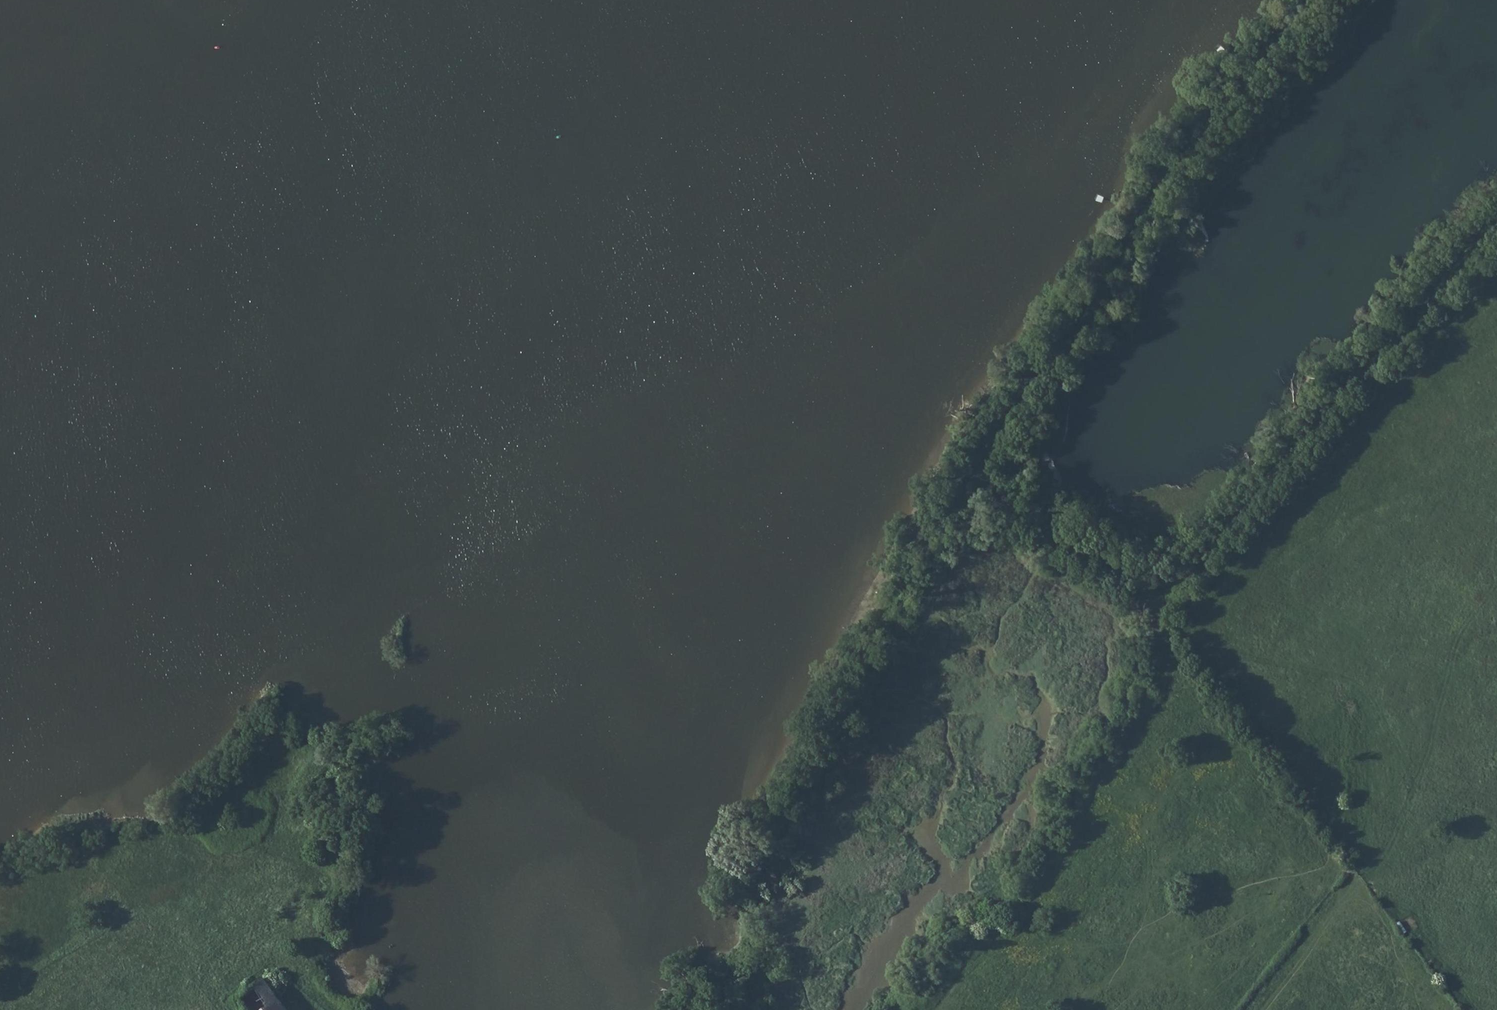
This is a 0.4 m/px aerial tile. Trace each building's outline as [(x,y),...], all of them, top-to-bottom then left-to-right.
[(263,986),(246,997),(237,1005),(242,1009),(283,1009),(263,986)]
